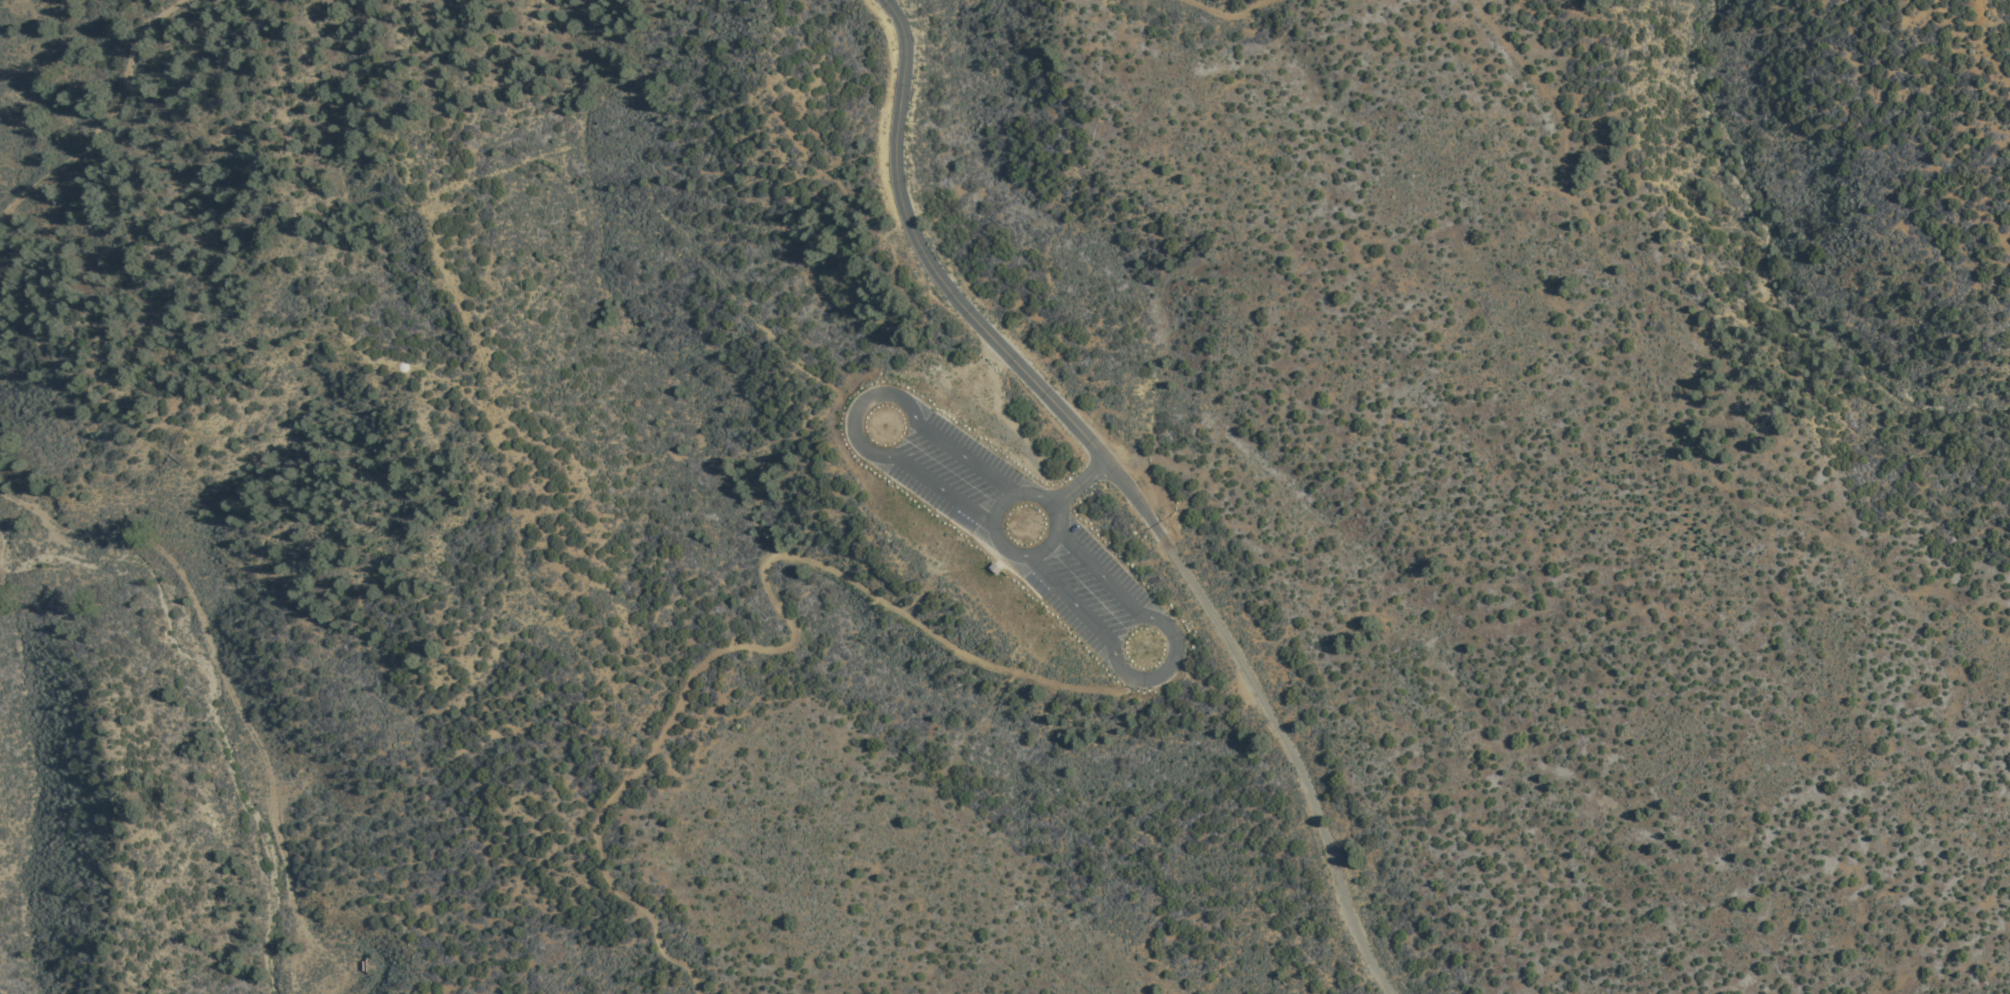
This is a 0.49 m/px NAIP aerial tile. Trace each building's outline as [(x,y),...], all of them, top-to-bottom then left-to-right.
[(993,564),(1000,570),(995,576),(988,569),(993,564)]
